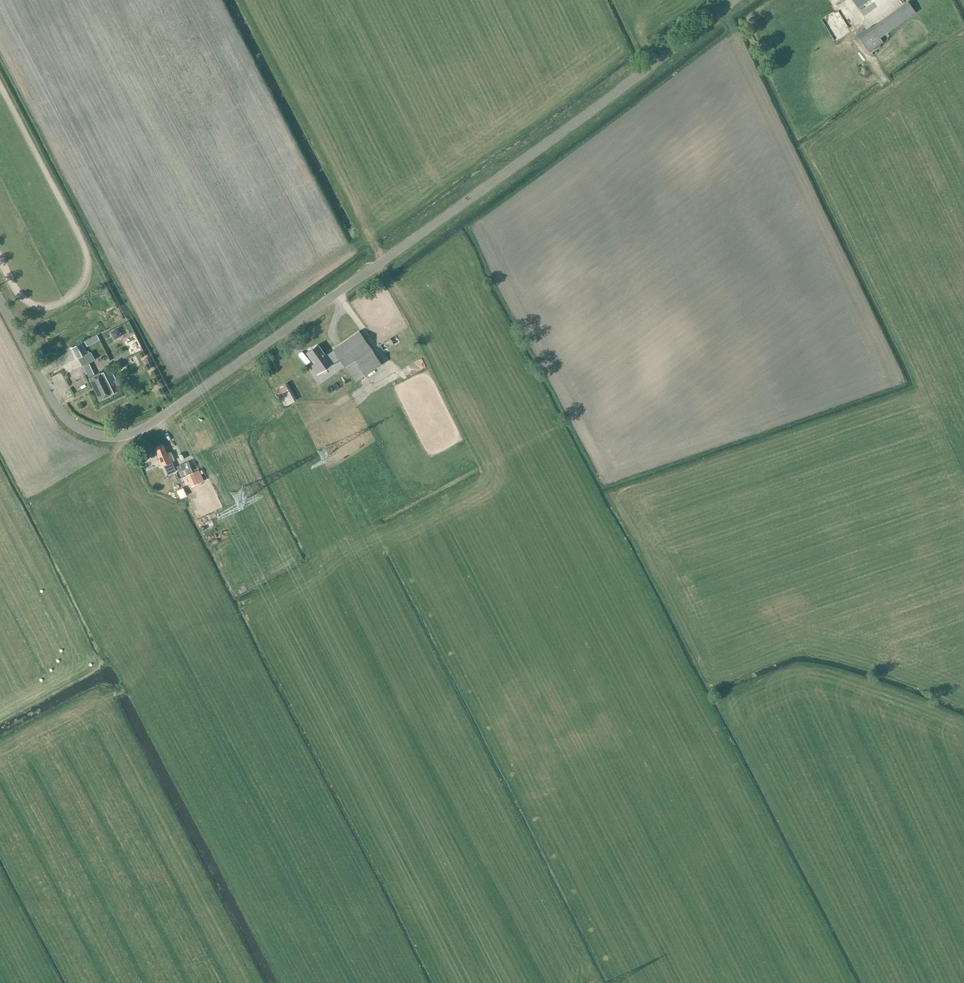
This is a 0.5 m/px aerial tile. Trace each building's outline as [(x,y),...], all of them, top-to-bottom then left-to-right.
[(863,15),(885,0),(853,0),(863,15)] [(916,12),(908,0),(872,26),(871,26),(858,35),(869,52),(883,42),(880,38),(916,12)] [(324,355),(316,345),(306,352),(314,363),(311,366),(317,374),(338,359),(355,382),(381,363),(358,331),(332,349),(332,350),(327,355),(326,353),(324,355)] [(100,339),(97,334),(84,340),(87,346),(100,339)] [(87,353),(81,342),(72,347),(78,358),(87,353)] [(99,400),(115,392),(104,369),(88,377),(89,379),(84,381),(84,379),(73,384),(80,399),(91,394),(90,392),(94,390),(99,400)] [(297,399),(287,381),(275,388),(289,414),(299,408),(294,401),(297,399)] [(167,475),(175,471),(171,462),(174,460),(170,452),(167,454),(163,444),(154,448),(159,460),(157,460),(160,467),(163,466),(167,475)] [(193,471),(188,460),(177,465),(181,476),(193,471)]
